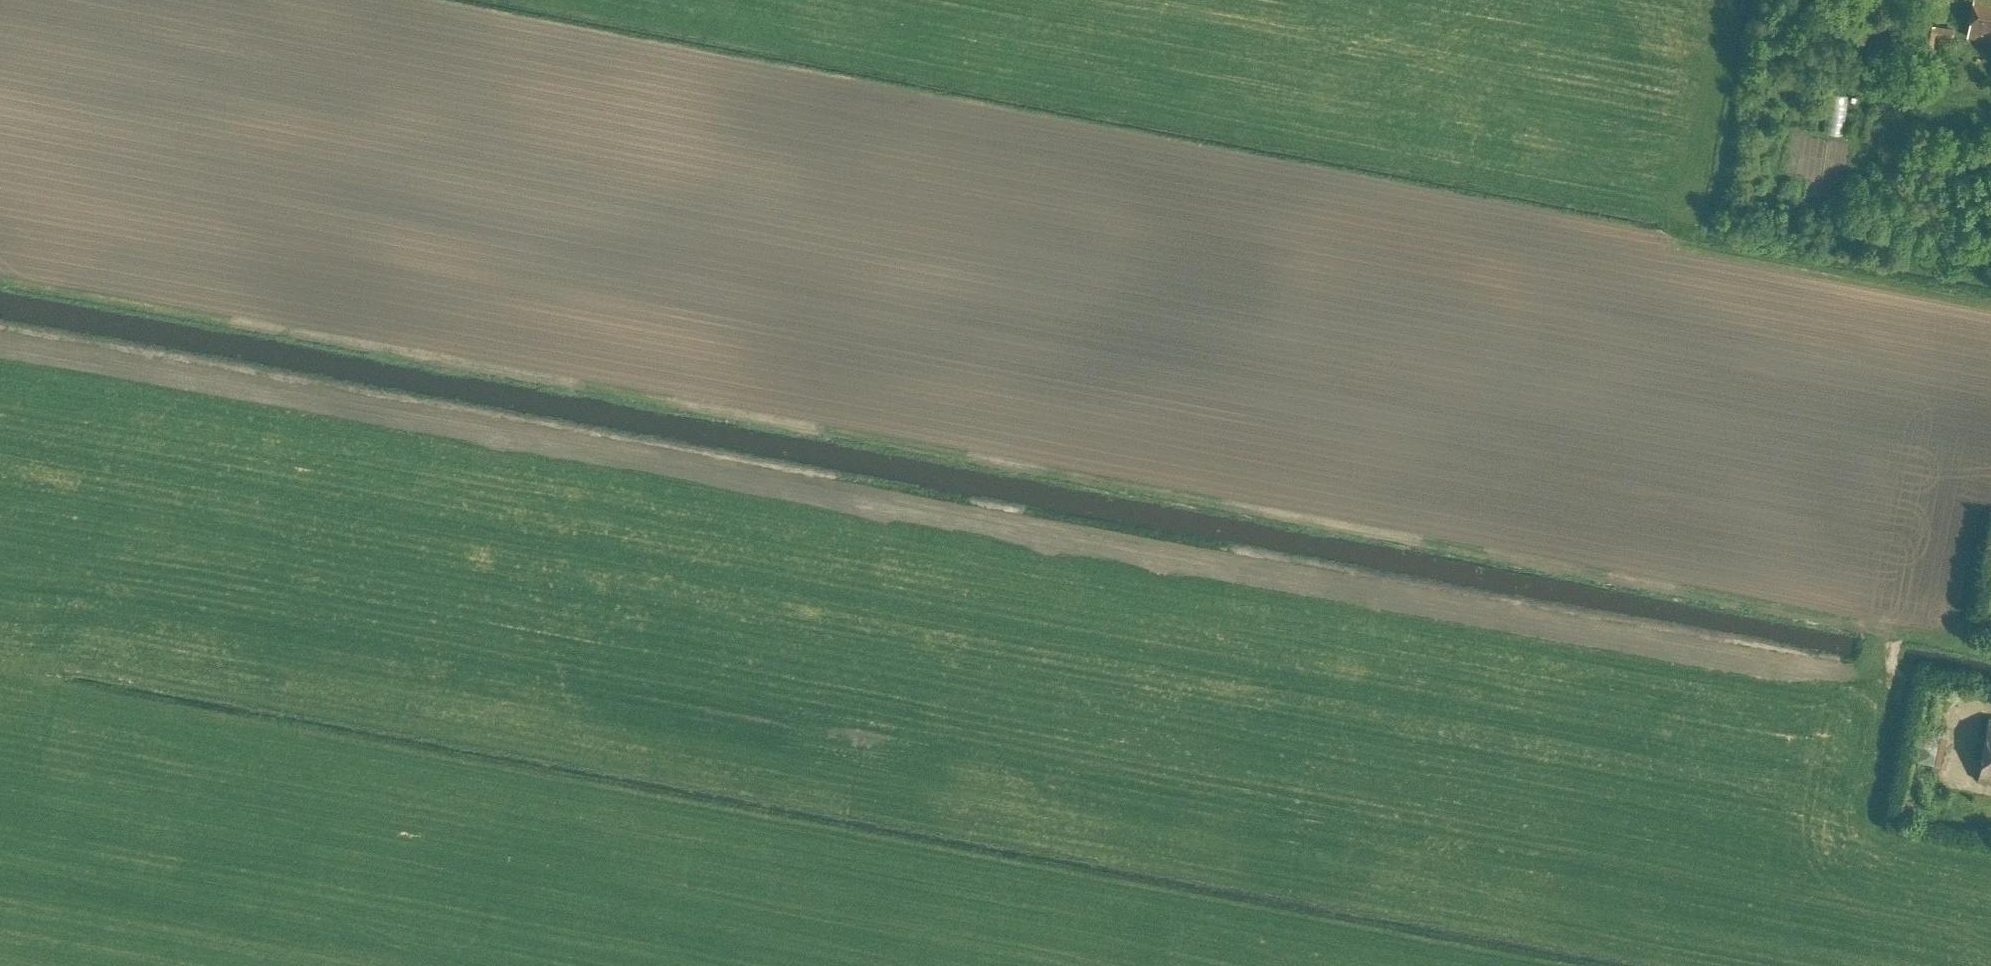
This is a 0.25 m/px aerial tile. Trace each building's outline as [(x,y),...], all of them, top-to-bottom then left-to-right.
[(1966,35),(1990,40),(1990,0),(1972,0),(1966,35)] [(1954,28),(1926,23),(1923,44),(1933,46),(1935,34),(1952,37),(1954,28)] [(1847,131),(1851,92),(1831,90),(1827,129),(1847,131)] [(1988,717),(1977,780),(1990,783),(1990,718),(1988,717)] [(1938,764),(1945,729),(1924,725),(1917,760),(1938,764)]
